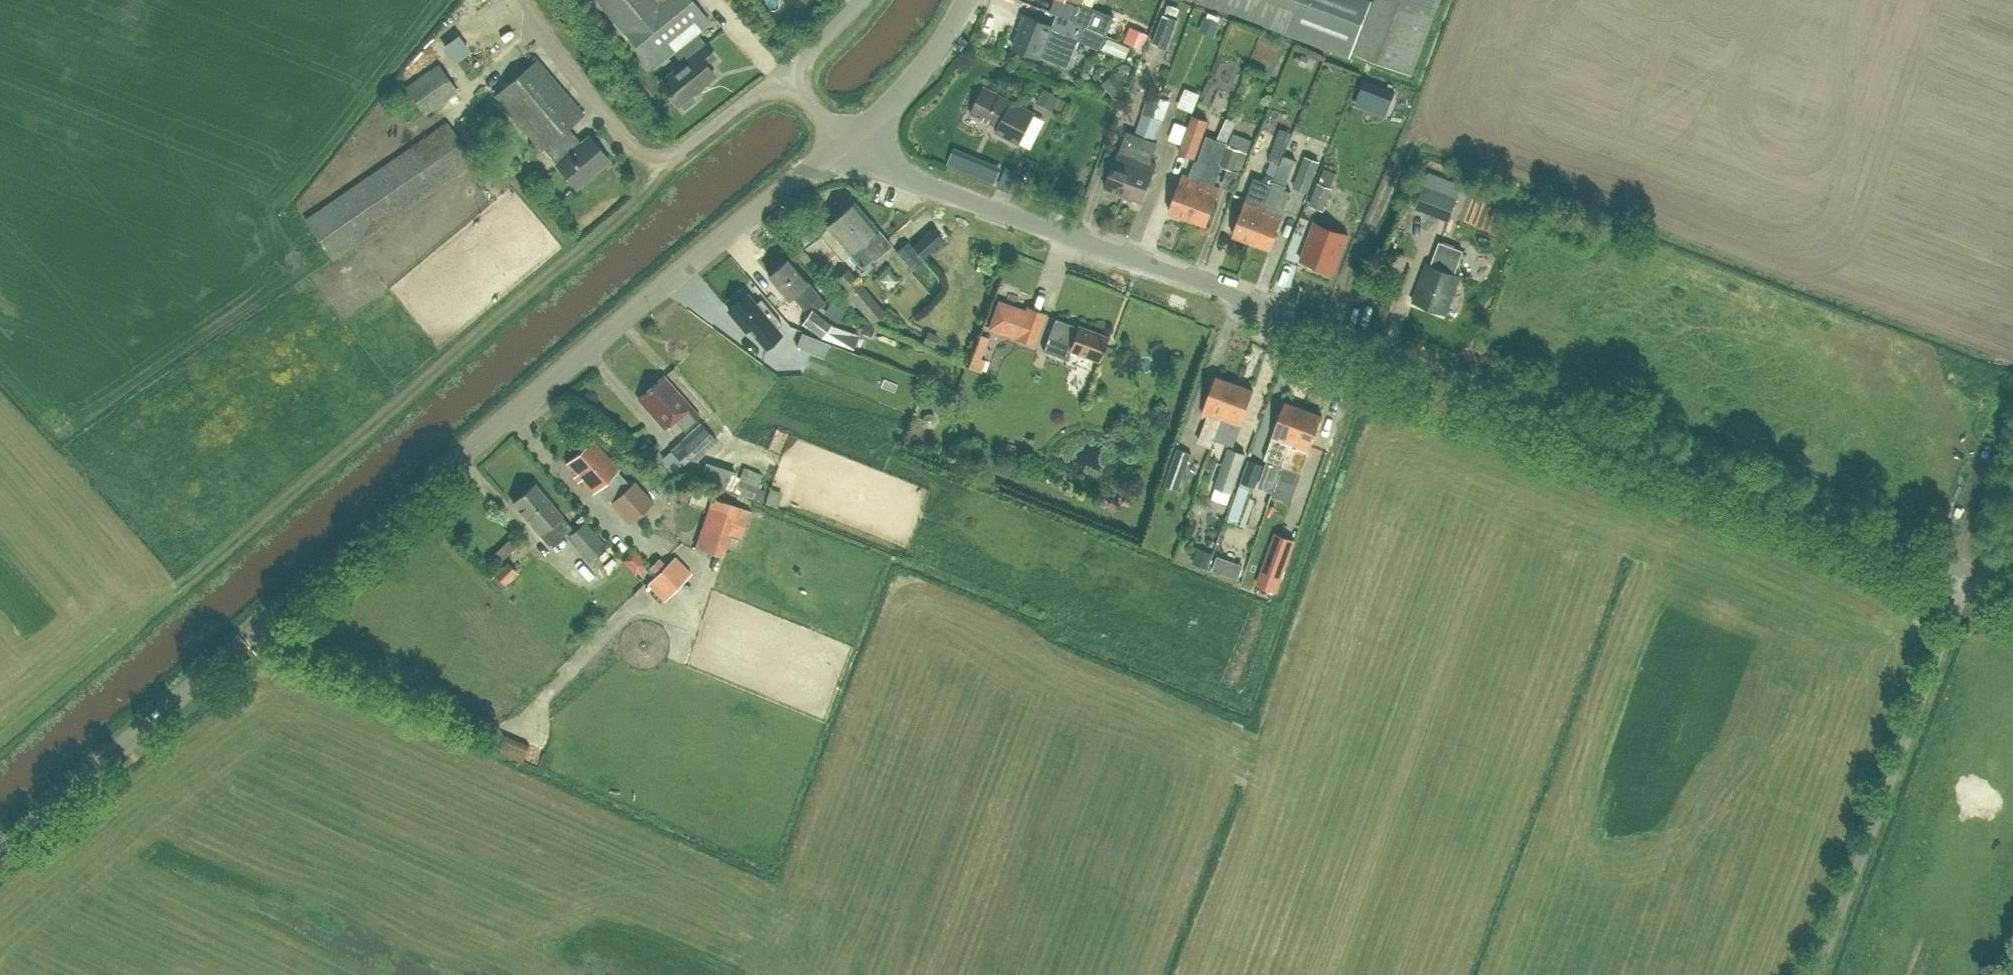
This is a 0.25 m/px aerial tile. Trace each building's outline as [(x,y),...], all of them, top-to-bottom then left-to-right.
[(646,59),(702,14),(691,0),(597,0),(646,59)] [(1353,55),(1354,52),(1411,73),(1438,0),(1205,0),(1353,55)] [(1060,15),(1060,16),(1072,21),(1107,34),(1114,16),(1080,3),(1073,20),(1060,15)] [(994,31),(1001,13),(991,9),(984,27),(994,31)] [(1072,21),(1060,16),(1056,27),(1026,15),(1013,47),(1039,57),(1040,56),(1068,67),(1078,40),(1101,49),(1107,34),(1072,21)] [(714,57),(696,35),(674,52),(683,63),(659,82),(677,105),(679,103),(683,109),(694,99),(690,94),(714,75),(705,64),(714,57)] [(1115,35),(1104,47),(1116,60),(1128,49),(1115,35)] [(583,114),(536,59),(494,95),(540,150),(543,148),(556,163),(555,164),(575,188),(608,160),(588,136),(580,143),(567,128),(583,114)] [(459,93),(440,65),(407,88),(426,115),(459,93)] [(466,90),(483,81),(479,72),(461,81),(466,90)] [(1011,101),(983,88),(971,113),(998,127),(995,133),(1018,144),(1034,113),(1011,101)] [(1067,101),(1045,89),(1037,103),(1053,111),(1055,108),(1062,111),(1067,101)] [(1189,108),(1200,103),(1193,89),(1182,94),(1189,108)] [(1404,96),(1392,101),(1399,116),(1411,110),(1404,96)] [(1154,119),(1152,118),(1124,194),(1143,201),(1155,170),(1148,168),(1156,148),(1152,147),(1169,101),(1162,98),(1154,119)] [(1108,188),(1106,195),(1118,199),(1122,193),(1124,194),(1152,118),(1143,115),(1133,140),(1125,137),(1117,156),(1105,187),(1108,188)] [(1209,121),(1193,115),(1179,153),(1196,159),(1209,121)] [(477,163),(448,122),(307,220),(336,261),(477,163)] [(1186,125),(1176,122),(1169,141),(1179,144),(1186,125)] [(1254,140),(1235,133),(1222,166),(1228,168),(1221,186),(1234,191),(1254,140)] [(1188,217),(1217,140),(1208,137),(1198,163),(1194,162),(1189,177),(1183,174),(1180,181),(1169,211),(1188,217)] [(1226,143),(1217,140),(1188,217),(1207,224),(1218,195),(1217,195),(1220,188),(1214,185),(1221,164),(1219,164),(1226,143)] [(1287,144),(1276,140),(1268,160),(1279,164),(1287,144)] [(955,148),(948,163),(960,169),(966,153),(955,148)] [(1280,165),(1272,186),(1282,190),(1293,159),(1283,155),(1280,165)] [(1320,161),(1305,155),(1293,187),(1307,192),(1320,161)] [(1233,234),(1252,241),(1272,186),(1280,165),(1271,162),(1264,182),(1255,179),(1245,206),(1244,205),(1233,234)] [(989,163),(982,178),(994,183),(1001,168),(989,163)] [(1337,174),(1324,168),(1310,205),(1323,210),(1337,174)] [(1461,185),(1428,173),(1416,209),(1449,221),(1461,185)] [(1282,190),(1272,186),(1252,241),(1270,248),(1281,218),(1290,193),(1282,190)] [(850,204),(826,225),(840,242),(842,246),(846,248),(849,252),(861,267),(868,261),(871,264),(875,261),(874,259),(890,245),(876,229),(877,228),(855,205),(850,204)] [(1347,234),(1316,222),(1302,260),(1333,272),(1347,234)] [(1463,251),(1439,242),(1431,266),(1426,264),(1413,301),(1447,313),(1460,276),(1455,275),(1463,251)] [(806,283),(786,259),(767,275),(787,299),(794,292),(804,303),(808,300),(818,309),(824,303),(815,294),(805,283),(806,283)] [(832,288),(850,309),(857,303),(869,317),(881,306),(849,268),(837,279),(839,282),(832,288)] [(883,280),(896,292),(904,283),(891,271),(883,280)] [(746,294),(728,309),(746,330),(749,328),(764,346),(780,333),(775,328),(781,323),(760,298),(754,303),(746,294)] [(1014,324),(1019,301),(1002,297),(997,320),(1014,324)] [(1046,314),(1028,308),(1017,339),(1035,345),(1046,314)] [(832,325),(813,310),(797,329),(822,338),(832,325)] [(1076,326),(1054,318),(1042,349),(1065,358),(1068,350),(1098,361),(1107,336),(1077,325),(1076,326)] [(926,331),(921,344),(933,348),(937,335),(926,331)] [(700,417),(662,376),(637,398),(664,428),(675,418),(686,430),(700,417)] [(1222,421),(1235,383),(1217,376),(1205,406),(1203,414),(1209,416),(1200,441),(1212,446),(1221,421),(1222,421)] [(1235,383),(1222,421),(1240,427),(1254,390),(1235,383)] [(1266,484),(1275,487),(1304,409),(1286,402),(1275,432),(1273,440),(1265,459),(1274,463),(1266,484)] [(1304,409),(1275,487),(1284,466),(1301,473),(1311,446),(1323,416),(1304,409)] [(718,441),(701,423),(662,460),(678,478),(686,470),(692,476),(703,466),(698,460),(718,441)] [(605,455),(592,440),(566,463),(580,479),(579,479),(592,493),(600,486),(613,500),(611,502),(630,523),(653,501),(634,481),(630,485),(617,471),(619,468),(606,454),(605,455)] [(1246,453),(1230,447),(1212,499),(1228,504),(1246,453)] [(1192,453),(1179,448),(1165,485),(1179,490),(1192,453)] [(1265,464),(1250,459),(1229,521),(1239,524),(1252,486),(1257,487),(1265,464)] [(737,473),(707,462),(701,480),(731,490),(737,473)] [(764,475),(745,467),(736,490),(754,498),(764,475)] [(512,502),(549,546),(572,527),(535,483),(512,502)] [(1288,512),(1304,516),(1310,492),(1293,489),(1288,512)] [(752,512),(713,499),(696,547),(724,557),(731,534),(743,538),(752,512)] [(607,546),(585,521),(566,537),(587,562),(607,546)] [(1275,533),(1255,585),(1276,593),(1296,541),(1275,533)] [(625,553),(632,570),(650,563),(643,545),(625,553)] [(1225,555),(1221,567),(1244,576),(1249,563),(1225,555)] [(658,575),(649,584),(665,599),(692,572),(677,556),(666,568),(657,559),(650,566),(658,575)] [(531,745),(498,731),(491,747),(525,760),(531,745)]
